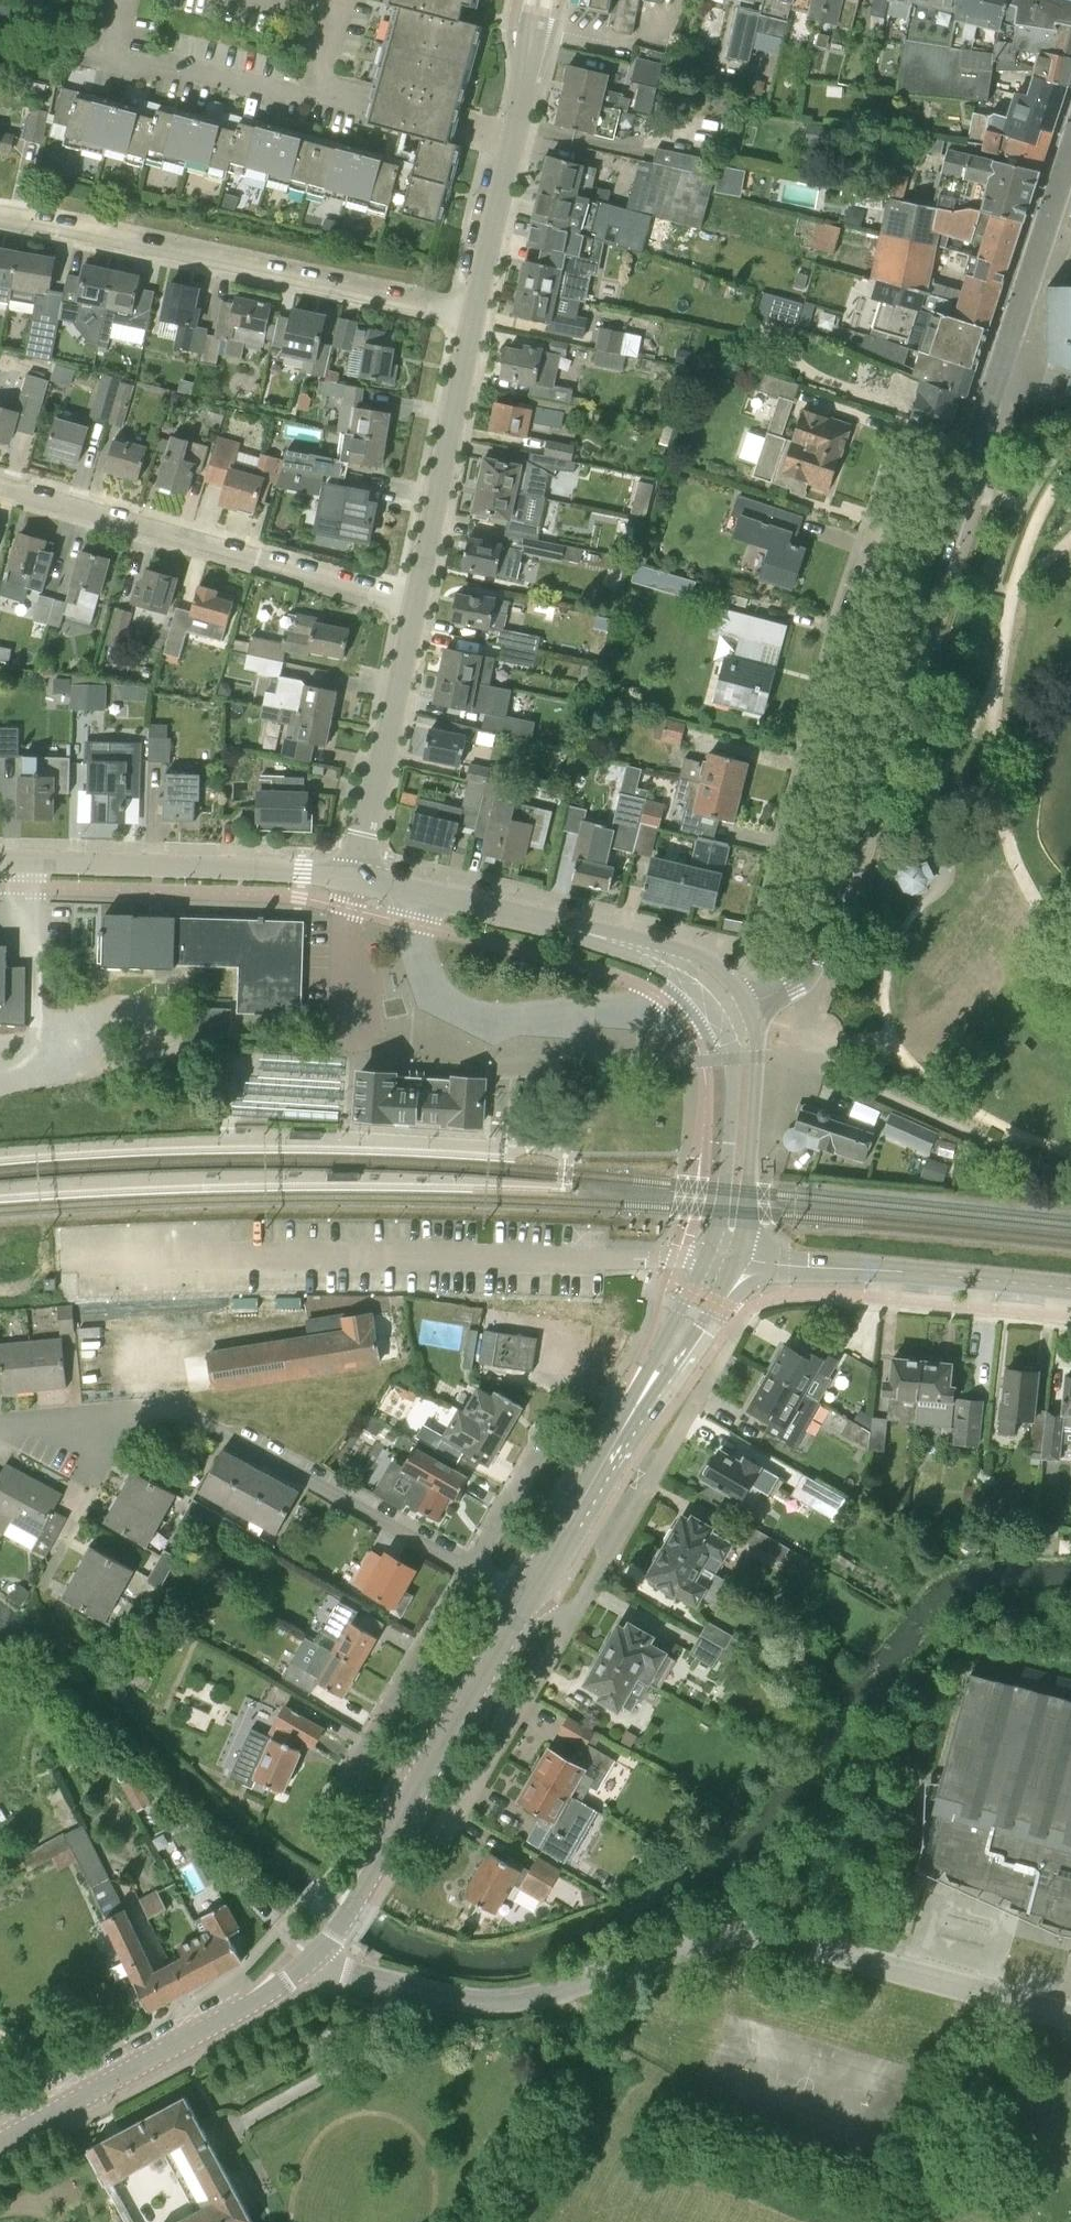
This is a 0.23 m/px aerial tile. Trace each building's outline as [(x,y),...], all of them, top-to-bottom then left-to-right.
[(22,3),(44,10),(46,0),(23,0),(22,3)] [(387,2),(396,4),(371,110),(368,122),(403,132),(404,131),(453,143),(457,129),(485,25),(463,19),(466,3),(477,7),(479,0),(387,0),(387,2)] [(614,0),(583,0),(581,7),(611,14),(614,0)] [(616,16),(613,31),(633,35),(640,0),(619,0),(616,16)] [(794,4),(795,0),(764,0),(757,32),(784,39),(794,4)] [(822,21),(827,0),(812,0),(808,17),(814,19),(810,32),(812,33),(809,45),(816,47),(822,21)] [(859,0),(827,0),(822,21),(852,28),(859,0)] [(891,0),(876,0),(872,14),(885,18),(886,14),(888,14),(891,0)] [(910,18),(914,1),(914,0),(891,0),(888,14),(908,20),(909,21),(910,18)] [(960,0),(914,0),(914,1),(940,7),(936,23),(910,18),(909,21),(908,20),(904,44),(898,94),(988,102),(991,86),(974,84),(977,69),(977,68),(962,66),(964,48),(951,46),(951,47),(949,47),(960,0)] [(983,11),(986,0),(960,0),(949,47),(951,47),(951,46),(964,48),(973,50),(983,11)] [(996,42),(1012,0),(986,0),(983,11),(973,50),(993,52),(996,42)] [(1048,0),(1012,0),(996,42),(1015,44),(1017,25),(1057,31),(1059,24),(1070,26),(1070,10),(1048,0)] [(739,7),(728,58),(748,62),(759,11),(739,7)] [(70,22),(72,15),(49,10),(48,17),(70,22)] [(872,14),(871,32),(881,35),(885,18),(872,14)] [(1059,24),(1057,31),(1017,25),(1015,44),(996,42),(993,52),(973,50),(964,48),(962,66),(977,68),(977,69),(993,70),(993,71),(1018,71),(1034,71),(1033,75),(1035,76),(1042,50),(1070,56),(1070,26),(1059,24)] [(1042,50),(1035,76),(1067,85),(1070,86),(1070,56),(1042,50)] [(659,89),(664,66),(639,59),(633,83),(659,89)] [(621,109),(623,104),(625,96),(606,91),(610,75),(569,65),(565,82),(567,82),(564,96),(621,109)] [(1059,108),(1067,85),(1035,76),(1028,95),(1016,92),(1015,93),(1059,108)] [(763,96),(765,83),(750,80),(748,93),(763,96)] [(842,96),(842,86),(825,85),(825,96),(842,96)] [(1051,132),(1059,108),(1015,93),(1002,133),(1037,141),(1042,128),(1051,132)] [(140,107),(97,95),(95,100),(77,95),(64,144),(83,149),(84,146),(126,158),(125,160),(144,166),(147,157),(165,162),(165,160),(207,171),(207,174),(226,179),(228,170),(246,175),(247,173),(289,184),(288,187),(326,197),(326,195),(368,206),(368,209),(387,214),(402,160),(340,143),(338,149),(303,139),(305,134),(260,121),(259,127),(224,117),(228,103),(210,99),(206,115),(179,108),(177,114),(141,104),(140,107)] [(614,139),(618,123),(621,109),(564,96),(557,126),(614,139)] [(41,144),(47,112),(32,109),(26,141),(41,144)] [(1038,171),(1051,132),(1042,128),(1037,141),(1002,133),(1002,134),(987,130),(983,151),(983,156),(971,154),(948,149),(948,151),(1038,171)] [(442,225),(462,147),(463,145),(453,143),(404,131),(403,132),(400,144),(420,149),(402,214),(442,225)] [(10,151),(13,136),(0,133),(0,149),(10,151)] [(707,176),(710,159),(657,149),(654,163),(707,176)] [(1023,222),(1039,171),(1038,171),(948,151),(942,174),(967,180),(965,191),(939,185),(937,193),(922,191),(917,203),(943,208),(951,212),(963,210),(1023,222)] [(609,205),(609,204),(612,192),(593,187),(597,168),(587,166),(550,156),(542,186),(609,205)] [(716,179),(642,160),(627,209),(653,216),(702,229),(716,179)] [(722,161),(716,187),(742,193),(748,167),(722,161)] [(904,198),(909,178),(888,173),(883,193),(904,198)] [(822,186),(789,182),(786,202),(819,206),(822,186)] [(642,253),(653,216),(627,209),(609,204),(609,205),(542,186),(534,220),(572,231),(642,253)] [(845,190),(842,203),(882,211),(884,198),(845,190)] [(941,233),(972,243),(971,240),(981,243),(977,258),(983,259),(1007,268),(1023,222),(963,210),(951,212),(943,208),(917,203),(917,204),(887,198),(879,236),(893,239),(894,235),(932,244),(938,246),(941,233)] [(836,254),(842,225),(820,220),(814,249),(836,254)] [(599,280),(607,250),(535,228),(530,260),(585,274),(585,275),(599,280)] [(932,244),(894,235),(893,239),(879,236),(871,278),(875,278),(878,279),(921,293),(950,302),(949,305),(951,307),(948,316),(988,328),(1003,283),(979,276),(983,259),(977,258),(970,255),(969,260),(965,276),(966,277),(962,289),(932,278),(938,246),(932,244)] [(20,253),(0,250),(0,303),(11,306),(12,300),(20,253)] [(52,361),(59,322),(65,292),(50,290),(55,259),(20,253),(12,300),(35,305),(25,355),(52,361)] [(1003,283),(1007,268),(983,259),(979,276),(1003,283)] [(526,261),(521,288),(557,297),(573,300),(579,301),(585,275),(585,274),(547,265),(526,261)] [(100,340),(115,270),(84,264),(81,276),(68,273),(65,292),(59,322),(73,324),(86,342),(99,345),(99,340),(100,340)] [(146,330),(156,289),(143,287),(145,275),(115,270),(100,340),(109,342),(114,323),(146,330)] [(921,293),(878,279),(875,278),(870,299),(880,302),(872,329),(906,339),(921,293)] [(203,354),(208,328),(196,326),(200,309),(195,308),(200,289),(171,283),(162,321),(179,325),(175,348),(203,354)] [(1070,311),(1070,286),(1047,286),(1048,311),(1070,311)] [(557,297),(521,288),(515,317),(550,323),(548,330),(584,338),(588,317),(578,316),(570,314),(573,300),(557,297)] [(762,292),(754,319),(796,331),(798,327),(805,303),(762,292)] [(872,329),(870,335),(975,370),(988,328),(948,316),(951,307),(949,305),(950,302),(921,293),(906,339),(872,329)] [(272,305),(236,296),(235,303),(224,300),(216,336),(208,334),(209,328),(208,328),(203,354),(202,363),(217,365),(222,340),(228,341),(228,339),(264,347),(272,305)] [(807,331),(815,304),(805,301),(805,303),(798,327),(807,331)] [(320,343),(326,317),(294,310),(292,320),(278,317),(270,353),(305,360),(302,372),(326,377),(333,345),(320,343)] [(1070,336),(1070,311),(1048,311),(1048,337),(1070,336)] [(368,330),(356,328),(358,322),(338,318),(334,343),(355,347),(355,346),(365,348),(363,357),(352,355),(349,375),(360,377),(384,381),(384,383),(394,385),(398,365),(392,364),(396,335),(368,329),(368,330)] [(633,356),(637,338),(625,336),(625,332),(600,328),(596,349),(600,349),(627,355),(633,356)] [(870,335),(867,334),(860,352),(891,366),(911,374),(922,378),(967,395),(975,370),(870,335)] [(1048,337),(1048,362),(1070,369),(1070,336),(1048,337)] [(566,356),(569,343),(553,340),(551,352),(527,347),(525,352),(509,349),(502,377),(554,388),(561,355),(566,356)] [(624,369),(627,355),(600,349),(597,363),(624,369)] [(743,361),(766,370),(770,360),(747,351),(743,361)] [(71,388),(76,371),(55,365),(50,382),(71,388)] [(48,380),(27,373),(21,394),(23,395),(18,411),(0,406),(0,440),(9,443),(13,429),(33,435),(48,380)] [(794,402),(800,385),(765,373),(760,391),(794,402)] [(109,423),(121,382),(101,376),(90,418),(109,423)] [(949,433),(961,394),(922,378),(917,394),(910,420),(949,433)] [(385,442),(390,413),(370,410),(371,406),(360,404),(362,387),(325,381),(323,394),(343,398),(338,431),(343,432),(342,433),(355,436),(385,442)] [(123,427),(135,386),(121,382),(109,423),(123,427)] [(557,410),(533,405),(521,402),(520,407),(497,403),(491,431),(528,438),(531,422),(561,429),(564,412),(569,413),(571,405),(558,402),(557,410)] [(829,419),(802,410),(790,448),(838,464),(846,440),(825,433),(829,419)] [(78,462),(89,427),(58,418),(47,453),(78,462)] [(771,425),(766,440),(779,444),(784,430),(771,425)] [(381,468),(385,442),(355,436),(342,433),(339,458),(288,449),(283,466),(325,475),(341,478),(343,465),(361,468),(361,464),(381,468)] [(200,476),(208,448),(189,443),(189,441),(173,436),(158,486),(187,494),(193,473),(200,476)] [(257,468),(235,463),(241,444),(219,438),(206,480),(228,487),(222,504),(237,509),(238,505),(254,510),(257,501),(263,503),(270,482),(277,484),(282,466),(283,461),(262,453),(257,468)] [(128,443),(115,440),(106,471),(139,480),(149,447),(129,441),(128,443)] [(572,461),(576,446),(548,440),(545,455),(560,458),(572,461)] [(829,489),(838,464),(790,448),(779,444),(766,440),(753,476),(773,483),(773,482),(792,489),(791,492),(806,496),(807,491),(806,491),(809,483),(829,489)] [(555,478),(560,458),(545,455),(531,453),(529,463),(524,460),(523,466),(486,458),(484,467),(480,466),(478,476),(482,476),(481,483),(546,498),(549,475),(555,478)] [(299,485),(322,490),(324,482),(325,475),(283,466),(282,466),(277,484),(276,487),(298,491),(299,485)] [(370,491),(324,482),(322,490),(313,537),(369,550),(378,507),(368,504),(370,491)] [(539,541),(546,498),(481,483),(475,513),(509,520),(506,534),(539,541)] [(790,594),(795,580),(805,549),(793,545),(802,517),(767,505),(747,498),(741,513),(733,537),(769,549),(758,583),(790,594)] [(48,561),(54,543),(20,533),(9,569),(19,571),(18,575),(35,580),(36,577),(38,577),(43,560),(48,561)] [(567,547),(539,541),(506,534),(503,545),(469,538),(463,568),(517,578),(523,553),(564,562),(567,547)] [(82,551),(68,601),(94,610),(110,560),(82,551)] [(692,600),(697,581),(662,572),(646,568),(642,582),(658,586),(657,589),(692,600)] [(166,614),(176,578),(148,570),(145,582),(140,580),(132,603),(166,614)] [(200,585),(191,615),(213,622),(209,638),(222,642),(236,595),(200,585)] [(480,597),(459,593),(453,622),(491,630),(494,612),(508,615),(510,600),(480,594),(480,597)] [(46,624),(54,598),(40,595),(34,620),(46,624)] [(68,601),(54,598),(46,624),(60,628),(65,615),(68,601)] [(123,649),(133,612),(117,607),(107,645),(123,649)] [(780,648),(785,628),(725,613),(720,633),(740,638),(734,658),(726,656),(716,696),(745,704),(743,712),(761,718),(773,674),(758,670),(765,644),(780,648)] [(344,657),(350,630),(317,623),(318,618),(298,614),(294,633),(285,630),(282,642),(252,636),(248,653),(284,661),(286,652),(310,657),(311,651),(344,657)] [(168,641),(183,646),(190,620),(175,616),(168,641)] [(538,655),(539,653),(542,639),(500,631),(497,646),(504,648),(538,655)] [(488,686),(488,685),(483,684),(488,657),(447,648),(441,677),(488,686)] [(536,670),(538,655),(504,648),(501,663),(536,670)] [(280,679),(284,661),(248,653),(245,668),(259,672),(259,675),(278,680),(279,679),(280,679)] [(485,700),(488,686),(441,677),(436,704),(478,712),(480,699),(485,700)] [(336,691),(280,679),(279,679),(278,680),(275,693),(267,691),(264,705),(330,718),(333,706),(336,706),(338,696),(335,695),(336,691)] [(76,711),(108,711),(108,686),(76,687),(76,711)] [(329,742),(331,731),(328,731),(330,718),(264,705),(262,718),(297,725),(294,739),(325,746),(326,741),(329,742)] [(517,734),(520,718),(488,711),(486,728),(517,734)] [(686,723),(668,719),(666,723),(658,721),(655,738),(662,740),(662,741),(681,745),(686,723)] [(171,762),(171,738),(167,738),(168,728),(150,727),(149,762),(171,762)] [(18,757),(19,728),(0,728),(0,756),(18,757)] [(461,765),(467,737),(430,730),(425,758),(461,765)] [(138,794),(139,744),(86,743),(85,762),(91,762),(90,790),(95,790),(95,817),(124,818),(124,809),(127,809),(127,805),(124,804),(124,793),(138,794)] [(736,756),(719,752),(718,754),(710,752),(708,762),(704,761),(704,763),(685,759),(680,776),(741,792),(749,762),(735,759),(736,756)] [(52,818),(53,797),(72,797),(73,761),(38,761),(38,756),(23,755),(21,817),(52,818)] [(487,784),(490,769),(490,767),(470,764),(467,779),(469,780),(487,784)] [(647,800),(649,790),(638,788),(642,769),(628,766),(621,793),(620,793),(612,827),(585,820),(587,810),(568,806),(563,830),(581,834),(578,843),(581,843),(573,880),(610,889),(616,866),(607,864),(611,848),(634,853),(641,822),(647,800)] [(501,800),(506,774),(490,769),(487,784),(484,797),(501,800)] [(201,800),(202,774),(165,773),(164,820),(195,821),(195,800),(201,800)] [(307,819),(308,793),(305,793),(305,777),(261,776),(260,794),(255,794),(254,830),(258,830),(258,835),(312,836),(312,819),(307,819)] [(734,822),(741,792),(680,776),(675,795),(685,798),(679,821),(696,826),(698,815),(715,820),(716,817),(734,822)] [(484,800),(484,797),(487,784),(469,780),(463,806),(481,810),(484,800)] [(457,836),(464,809),(441,804),(438,819),(415,813),(412,826),(411,826),(410,830),(411,830),(408,842),(453,853),(456,840),(457,841),(458,836),(457,836)] [(530,823),(508,817),(510,806),(498,804),(486,852),(521,860),(525,843),(540,847),(548,816),(533,812),(530,823)] [(652,857),(659,826),(641,822),(634,853),(652,857)] [(692,865),(652,856),(652,857),(654,857),(648,884),(646,883),(645,889),(646,889),(645,897),(674,904),(676,896),(714,906),(722,875),(721,875),(729,843),(698,836),(692,865)] [(923,865),(916,863),(914,858),(901,865),(903,869),(900,876),(896,878),(902,891),(906,889),(913,892),(915,896),(928,890),(926,886),(929,879),(933,877),(927,863),(923,865)] [(259,921),(106,915),(105,931),(100,931),(99,963),(104,963),(104,966),(175,969),(175,965),(239,967),(238,1010),(299,1012),(302,934),(298,934),(299,922),(264,921),(265,915),(259,915),(259,921)] [(29,1026),(29,1025),(25,1024),(26,966),(7,966),(7,945),(0,945),(0,1024),(29,1026)] [(187,1041),(231,1037),(232,1008),(188,1007),(187,1041)] [(482,1126),(486,1082),(361,1073),(358,1117),(396,1120),(401,1126),(410,1126),(416,1121),(482,1126)] [(861,1098),(854,1115),(879,1125),(886,1108),(861,1098)] [(540,1131),(543,1104),(520,1102),(519,1116),(530,1117),(529,1130),(540,1131)] [(874,1133),(802,1109),(796,1128),(792,1128),(789,1129),(786,1132),(785,1135),(784,1139),(785,1145),(787,1147),(789,1150),(792,1151),(797,1151),(802,1150),(805,1146),(819,1151),(821,1146),(833,1151),(834,1150),(865,1161),(874,1133)] [(929,1153),(936,1134),(891,1113),(889,1119),(884,1132),(929,1153)] [(952,1159),(928,1155),(925,1174),(948,1178),(952,1159)] [(55,1278),(44,1278),(45,1290),(56,1289),(56,1278),(55,1278)] [(61,1334),(75,1333),(72,1305),(58,1306),(61,1334)] [(213,1390),(380,1363),(374,1324),(375,1324),(373,1312),(298,1326),(299,1337),(207,1352),(213,1390)] [(533,1371),(537,1338),(499,1333),(494,1365),(533,1371)] [(32,1391),(67,1387),(62,1337),(28,1340),(32,1391)] [(0,1343),(0,1362),(3,1394),(32,1391),(28,1340),(0,1343)] [(801,1357),(785,1347),(777,1361),(775,1360),(769,1370),(771,1372),(769,1376),(814,1399),(836,1362),(824,1355),(821,1361),(804,1351),(801,1357)] [(466,1349),(463,1368),(473,1370),(475,1350),(466,1349)] [(885,1379),(883,1397),(919,1400),(923,1361),(896,1358),(893,1358),(891,1380),(885,1379)] [(979,1447),(984,1401),(956,1399),(957,1386),(950,1385),(953,1364),(923,1361),(919,1400),(916,1422),(955,1427),(954,1444),(979,1447)] [(1036,1372),(1037,1368),(1025,1367),(1024,1371),(1007,1369),(1004,1402),(1000,1402),(998,1419),(1000,1419),(999,1433),(1015,1435),(1016,1420),(1033,1422),(1030,1447),(1043,1449),(1047,1410),(1035,1409),(1038,1372),(1036,1372)] [(762,1389),(754,1402),(769,1410),(766,1415),(771,1419),(764,1432),(780,1441),(791,1422),(805,1430),(821,1403),(814,1399),(769,1376),(768,1377),(764,1377),(759,1385),(762,1389)] [(1067,1377),(1064,1412),(1047,1410),(1043,1449),(1042,1455),(1056,1457),(1059,1428),(1070,1430),(1070,1377),(1067,1377)] [(478,1386),(463,1412),(505,1436),(522,1406),(495,1391),(492,1395),(478,1386)] [(872,1432),(874,1417),(860,1409),(854,1421),(872,1432)] [(459,1410),(436,1450),(438,1452),(457,1464),(464,1452),(488,1466),(505,1436),(463,1412),(459,1410)] [(884,1451),(887,1419),(874,1417),(872,1432),(870,1450),(884,1451)] [(861,1425),(852,1440),(869,1449),(870,1450),(872,1432),(861,1425)] [(403,1468),(388,1494),(436,1520),(450,1496),(456,1499),(468,1478),(432,1458),(414,1447),(403,1468)] [(277,1535),(300,1492),(223,1449),(200,1492),(277,1535)] [(708,1464),(703,1472),(706,1476),(705,1478),(743,1501),(752,1485),(769,1495),(779,1477),(763,1468),(763,1467),(744,1455),(740,1461),(721,1450),(713,1464),(708,1464)] [(4,1534),(35,1479),(6,1464),(0,1475),(0,1531),(4,1534)] [(134,1471),(120,1497),(106,1522),(148,1546),(177,1494),(134,1471)] [(803,1474),(790,1495),(836,1522),(847,1501),(803,1474)] [(35,1479),(4,1534),(33,1549),(47,1557),(68,1517),(54,1510),(63,1494),(35,1479)] [(976,1504),(978,1488),(963,1486),(960,1501),(976,1504)] [(275,1546),(193,1499),(180,1522),(193,1529),(202,1514),(271,1554),(275,1546)] [(690,1520),(683,1516),(675,1529),(671,1527),(664,1540),(668,1542),(666,1545),(715,1574),(723,1561),(724,1562),(735,1543),(714,1530),(714,1529),(693,1516),(690,1520)] [(746,1522),(737,1536),(783,1562),(790,1549),(746,1522)] [(656,1561),(648,1576),(660,1583),(659,1585),(676,1596),(677,1595),(698,1607),(704,1597),(715,1603),(727,1581),(715,1574),(666,1545),(664,1549),(660,1547),(653,1559),(656,1561)] [(106,1622),(120,1596),(135,1570),(92,1547),(63,1598),(106,1622)] [(159,1591),(178,1557),(165,1550),(146,1583),(159,1591)] [(371,1551),(354,1583),(364,1589),(394,1606),(391,1611),(401,1617),(413,1596),(403,1591),(415,1570),(387,1554),(384,1558),(371,1551)] [(20,1586),(8,1599),(19,1608),(30,1595),(20,1586)] [(325,1633),(320,1643),(320,1644),(322,1645),(360,1666),(376,1637),(352,1623),(358,1610),(340,1600),(323,1632),(325,1633)] [(727,1648),(732,1636),(709,1621),(702,1634),(725,1647),(727,1648)] [(606,1642),(601,1651),(603,1655),(650,1685),(658,1690),(676,1659),(652,1644),(655,1638),(630,1624),(626,1630),(619,1626),(610,1642),(606,1642)] [(713,1667),(725,1647),(702,1634),(690,1653),(713,1667)] [(307,1635),(283,1677),(311,1693),(318,1681),(342,1696),(360,1666),(322,1645),(320,1644),(320,1643),(307,1635)] [(650,1685),(603,1655),(601,1658),(596,1658),(592,1666),(594,1671),(587,1684),(604,1694),(601,1700),(621,1712),(624,1707),(632,1711),(639,1699),(641,1700),(650,1685)] [(932,1866),(947,1870),(950,1881),(1013,1898),(1010,1907),(1021,1910),(1044,1916),(1052,1925),(1070,1930),(1070,1679),(1025,1666),(1020,1686),(970,1674),(933,1814),(942,1816),(938,1831),(940,1836),(932,1866)] [(284,1706),(267,1736),(294,1748),(300,1737),(315,1746),(324,1729),(284,1706)] [(548,1746),(532,1774),(582,1802),(588,1792),(590,1787),(597,1791),(615,1760),(588,1744),(594,1733),(567,1717),(558,1733),(575,1744),(568,1757),(548,1746)] [(251,1730),(231,1777),(255,1789),(258,1780),(269,1785),(269,1786),(274,1789),(273,1791),(282,1795),(301,1751),(294,1748),(267,1736),(251,1730)] [(139,1812),(151,1805),(134,1774),(121,1781),(139,1812)] [(532,1774),(522,1792),(529,1796),(524,1804),(542,1814),(526,1841),(563,1862),(593,1808),(582,1802),(532,1774)] [(63,1833),(20,1857),(28,1871),(71,1848),(63,1833)] [(505,1862),(489,1852),(465,1896),(496,1914),(514,1884),(520,1888),(520,1889),(543,1902),(562,1869),(539,1856),(528,1874),(521,1870),(523,1866),(508,1857),(505,1862)] [(105,1919),(125,1909),(109,1877),(91,1886),(90,1887),(105,1919)] [(581,1905),(593,1903),(590,1887),(578,1890),(581,1905)] [(149,1917),(167,1909),(157,1890),(140,1899),(149,1917)] [(218,1973),(243,1960),(231,1935),(241,1929),(228,1904),(203,1918),(209,1930),(200,1935),(218,1973)] [(154,1971),(125,1909),(105,1919),(103,1920),(147,2011),(183,1991),(170,1963),(154,1971)] [(183,1991),(218,1973),(199,1935),(178,1947),(182,1956),(170,1963),(183,1991)] [(622,2044),(611,2037),(602,2052),(613,2059),(622,2044)] [(251,2218),(250,2219),(207,2138),(185,2098),(104,2141),(103,2141),(90,2148),(110,2186),(109,2186),(129,2221),(152,2221),(127,2175),(182,2146),(212,2202),(176,2221),(253,2221),(251,2218)]
